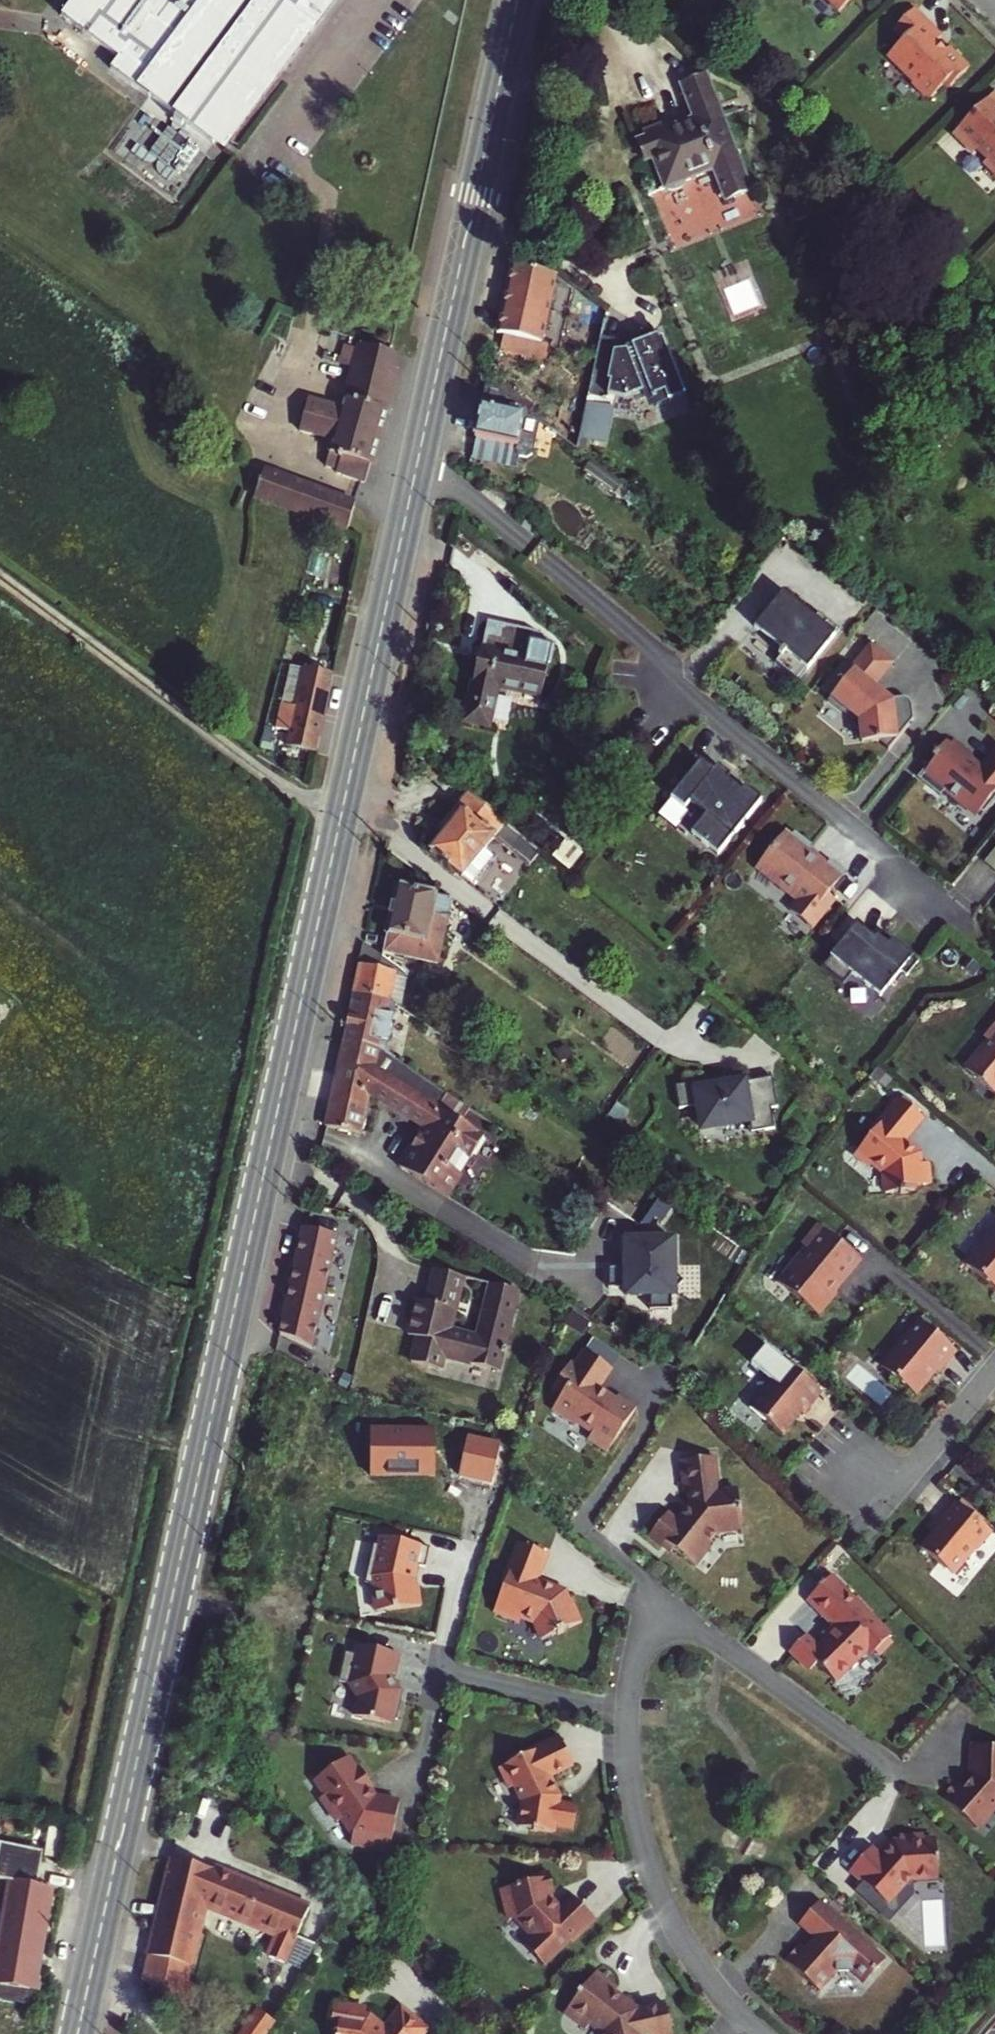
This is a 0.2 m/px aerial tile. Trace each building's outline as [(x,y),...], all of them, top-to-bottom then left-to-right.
[(149,96),(156,86),(145,78),(204,0),(74,0),(62,17),(117,57),(109,68),(149,96)] [(145,78),(156,86),(149,96),(212,143),(220,132),(231,140),(334,0),(204,0),(145,78)] [(838,12),(850,0),(826,0),(838,12)] [(940,37),(912,10),(893,29),(903,40),(892,51),(892,62),(911,81),(911,88),(918,95),(933,95),(944,84),(948,88),(965,71),(946,52),(944,53),(934,43),(940,37)] [(726,201),(752,191),(707,78),(682,88),(695,122),(668,132),(665,124),(644,133),(647,141),(639,143),(646,162),(654,160),(666,190),(714,172),(726,201)] [(994,177),(994,95),(993,93),(955,130),(954,138),(967,151),(974,150),(985,161),(982,164),(994,177)] [(509,290),(552,299),(556,277),(513,267),(509,290)] [(504,311),(547,320),(552,299),(509,290),(504,311)] [(499,334),(504,335),(543,342),(547,320),(504,311),(499,334)] [(629,396),(644,391),(645,393),(652,390),(654,396),(656,395),(659,401),(670,396),(671,399),(687,392),(660,331),(625,345),(626,348),(616,352),(617,343),(602,341),(591,393),(610,398),(612,391),(629,396)] [(543,342),(504,335),(500,355),(541,364),(546,343),(543,342)] [(626,348),(625,345),(624,342),(603,337),(602,341),(617,343),(616,352),(626,348)] [(392,355),(357,348),(342,412),(308,405),(301,437),(335,444),(328,470),(338,472),(337,476),(365,487),(393,371),(388,370),(392,355)] [(476,438),(506,444),(516,447),(518,457),(526,459),(533,456),(541,418),(500,388),(488,387),(476,438)] [(645,393),(650,407),(671,399),(670,396),(659,401),(656,395),(654,396),(652,390),(645,393)] [(588,400),(582,438),(609,442),(615,404),(588,400)] [(476,438),(472,458),(502,465),(506,444),(476,438)] [(296,482),(272,473),(262,503),(286,511),(296,482)] [(361,504),(296,482),(286,511),(324,523),(353,534),(361,504)] [(785,587),(758,622),(811,665),(838,631),(785,587)] [(480,649),(479,658),(466,722),(489,727),(497,688),(543,697),(554,647),(533,642),(535,632),(501,624),(499,635),(487,632),(483,650),(480,649)] [(898,660),(872,640),(831,695),(859,719),(863,743),(901,734),(898,695),(881,682),(898,660)] [(318,739),(327,702),(301,695),(294,721),(283,718),(280,730),(292,733),(318,739)] [(292,733),(280,730),(277,743),(289,747),(292,733)] [(287,756),(313,762),(318,739),(292,733),(289,747),(287,756)] [(920,777),(981,820),(994,803),(994,746),(981,761),(952,738),(920,777)] [(703,757),(673,790),(688,802),(693,796),(709,810),(696,828),(722,849),(764,795),(746,782),(744,787),(729,773),(731,769),(720,761),(715,765),(703,757)] [(469,795),(445,823),(451,828),(444,838),(430,854),(472,888),(495,860),(486,852),(498,838),(532,866),(542,853),(469,795)] [(451,828),(445,823),(437,834),(444,838),(451,828)] [(786,829),(755,868),(797,899),(790,909),(815,926),(839,896),(831,890),(844,874),(786,829)] [(987,860),(994,866),(994,849),(987,860)] [(383,952),(430,961),(440,963),(453,899),(396,888),(383,952)] [(859,920),(833,951),(885,992),(915,951),(895,936),(892,939),(879,930),(877,933),(859,920)] [(397,974),(399,968),(365,944),(360,966),(397,974)] [(391,1002),(397,974),(360,966),(354,995),(391,1002)] [(381,1049),(381,1050),(391,1002),(354,995),(343,1041),(381,1049)] [(964,1069),(994,1095),(994,1024),(987,1034),(987,1041),(964,1069)] [(337,1068),(375,1075),(377,1067),(381,1050),(381,1049),(343,1041),(337,1068)] [(375,1075),(405,1095),(410,1089),(377,1067),(375,1075)] [(362,1135),(371,1094),(375,1075),(337,1068),(324,1127),(362,1135)] [(395,1111),(405,1095),(375,1075),(371,1094),(395,1111)] [(748,1081),(694,1086),(698,1142),(773,1133),(772,1112),(780,1109),(771,1084),(748,1081)] [(405,1095),(472,1142),(477,1133),(410,1089),(405,1095)] [(416,1124),(415,1126),(462,1156),(472,1142),(405,1095),(395,1111),(416,1124)] [(899,1098),(888,1110),(891,1112),(901,1100),(899,1098)] [(922,1118),(901,1100),(891,1112),(888,1110),(878,1123),(880,1124),(873,1134),(855,1155),(866,1164),(872,1164),(884,1173),(886,1194),(909,1193),(909,1191),(916,1190),(915,1185),(931,1183),(929,1162),(921,1163),(920,1153),(904,1140),(922,1118)] [(880,1124),(878,1123),(870,1132),(873,1134),(880,1124)] [(415,1126),(397,1154),(409,1162),(404,1170),(438,1192),(462,1156),(415,1126)] [(409,1162),(397,1154),(392,1161),(404,1170),(409,1162)] [(796,1260),(778,1282),(782,1285),(819,1316),(836,1295),(832,1289),(839,1281),(840,1283),(860,1259),(819,1225),(802,1245),(808,1249),(797,1262),(796,1260)] [(340,1237),(303,1228),(279,1334),(315,1352),(320,1327),(340,1237)] [(966,1264),(994,1289),(994,1229),(966,1264)] [(678,1242),(624,1241),(625,1303),(677,1304),(678,1242)] [(806,1248),(796,1260),(797,1262),(808,1249),(806,1248)] [(415,1357),(444,1365),(447,1353),(488,1364),(492,1352),(505,1356),(507,1351),(510,1352),(512,1346),(509,1345),(525,1289),(441,1264),(431,1297),(423,1294),(412,1330),(422,1332),(415,1357)] [(839,1281),(832,1289),(834,1291),(840,1283),(839,1281)] [(916,1396),(956,1350),(920,1320),(881,1366),(916,1396)] [(320,1327),(315,1352),(340,1365),(346,1335),(320,1327)] [(567,1382),(550,1410),(612,1447),(638,1403),(606,1384),(625,1352),(591,1331),(562,1379),(567,1382)] [(492,1352),(488,1364),(502,1368),(505,1356),(492,1352)] [(782,1434),(821,1391),(785,1362),(750,1408),(782,1434)] [(674,1549),(695,1566),(710,1547),(707,1545),(718,1531),(742,1528),(741,1512),(743,1512),(742,1506),(740,1506),(738,1491),(716,1493),(714,1483),(717,1482),(714,1457),(681,1461),(685,1492),(690,1492),(691,1504),(677,1522),(667,1514),(650,1535),(671,1552),(674,1549)] [(978,1549),(980,1551),(994,1534),(958,1504),(922,1549),(955,1577),(978,1549)] [(375,1608),(426,1606),(423,1537),(371,1540),(375,1608)] [(505,1586),(494,1612),(511,1619),(517,1616),(535,1624),(541,1640),(582,1623),(570,1601),(572,1600),(566,1592),(563,1593),(553,1589),(554,1587),(538,1581),(549,1555),(521,1544),(516,1555),(514,1554),(502,1585),(505,1586)] [(805,1636),(791,1650),(810,1670),(817,1663),(836,1681),(871,1646),(879,1655),(892,1643),(888,1639),(890,1636),(831,1576),(808,1599),(831,1623),(833,1620),(836,1624),(824,1636),(827,1639),(818,1648),(805,1636)] [(334,1705),(354,1716),(371,1727),(392,1724),(403,1695),(392,1679),(399,1654),(358,1647),(344,1670),(348,1685),(333,1685),(334,1705)] [(544,1747),(560,1739),(559,1735),(542,1744),(544,1747)] [(556,1826),(574,1829),(578,1805),(561,1802),(562,1796),(559,1795),(551,1777),(574,1766),(560,1739),(544,1747),(542,1744),(508,1761),(510,1763),(499,1769),(509,1790),(514,1787),(522,1802),(518,1826),(531,1829),(531,1830),(555,1832),(556,1826)] [(944,1797),(978,1824),(983,1823),(991,1812),(990,1808),(994,1802),(994,1745),(970,1745),(970,1773),(973,1773),(973,1778),(966,1787),(958,1781),(944,1797)] [(348,1756),(315,1777),(329,1796),(320,1803),(335,1825),(342,1821),(353,1833),(352,1848),(390,1856),(397,1802),(378,1798),(348,1756)] [(925,1835),(901,1836),(901,1841),(895,1842),(881,1857),(872,1848),(851,1870),(892,1907),(911,1887),(908,1884),(912,1879),(939,1878),(937,1840),(925,1840),(925,1835)] [(12,1847),(0,1846),(0,1878),(6,1878),(6,1874),(12,1847)] [(39,1878),(44,1852),(12,1847),(6,1874),(39,1878)] [(195,2007),(198,1996),(201,1982),(188,1978),(205,1903),(207,1897),(219,1904),(217,1908),(268,1931),(269,1927),(280,1931),(278,1935),(269,1956),(283,1962),(307,1907),(270,1890),(172,1859),(144,1980),(169,2005),(195,2007)] [(562,1910),(554,1901),(552,1894),(556,1893),(551,1873),(529,1879),(530,1883),(503,1889),(511,1920),(518,1919),(537,1939),(531,1944),(531,1952),(546,1967),(570,1943),(584,1930),(586,1932),(597,1921),(575,1898),(562,1910)] [(6,1878),(11,1879),(0,1949),(0,2002),(31,2008),(34,1990),(39,1991),(41,1983),(37,1982),(53,1889),(38,1887),(39,1878),(6,1874),(6,1878)] [(207,1897),(205,1903),(217,1908),(219,1904),(207,1897)] [(843,1920),(819,1901),(799,1923),(814,1936),(818,1940),(808,1951),(804,1947),(800,1944),(785,1960),(818,1989),(835,1971),(852,1970),(865,1982),(884,1960),(842,1921),(843,1920)] [(269,1927),(268,1931),(278,1935),(280,1931),(269,1927)] [(572,1945),(586,1932),(584,1930),(570,1943),(572,1945)] [(814,1936),(804,1947),(808,1951),(818,1940),(814,1936)] [(595,1972),(579,1991),(562,2012),(583,2029),(588,2024),(599,2033),(600,2033),(669,2033),(663,2006),(635,2012),(612,1993),(615,1990),(595,1972)] [(335,2001),(332,2024),(339,2026),(338,2033),(420,2033),(427,2025),(403,2005),(387,2025),(374,2015),(352,2012),(353,2004),(335,2001)] [(669,2033),(673,2033),(667,2005),(663,2006),(669,2033)] [(261,2011),(244,2033),(266,2033),(275,2021),(261,2011)]
